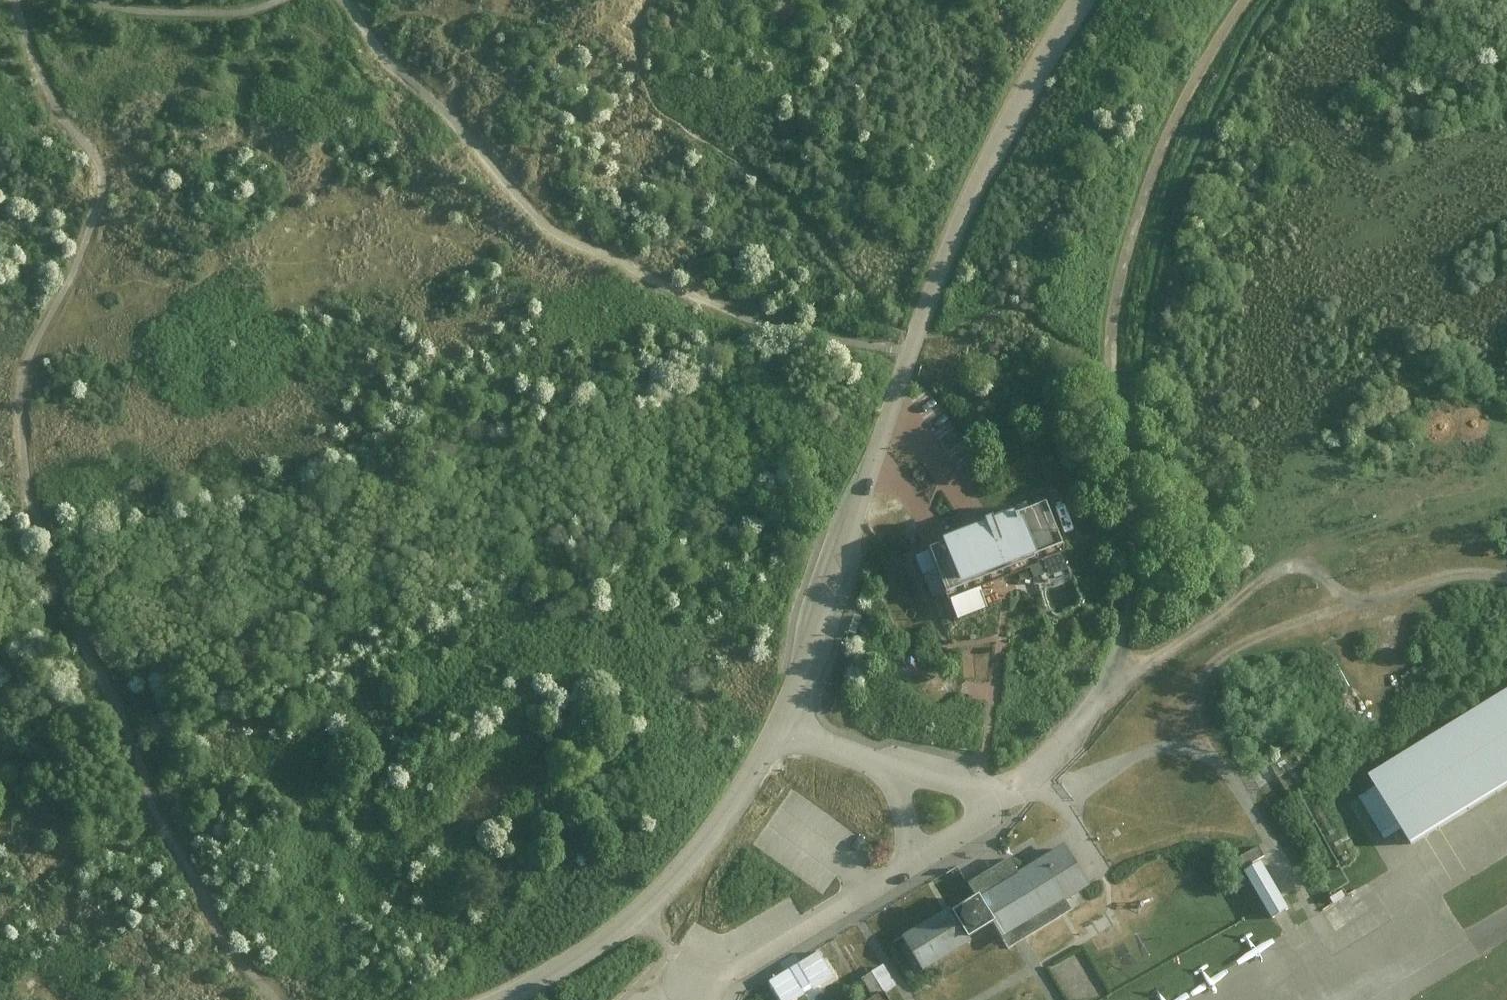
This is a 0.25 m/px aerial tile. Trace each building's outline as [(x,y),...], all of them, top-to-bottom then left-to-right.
[(1035,496),(927,537),(947,591),(1058,550),(1035,496)] [(1081,590),(1070,572),(1078,567),(1067,551),(1038,570),(1060,604),(1081,590)] [(1374,774),(1417,846),(1506,792),(1506,694),(1374,774)] [(1010,943),(1020,937),(1074,905),(1067,894),(1088,881),(1064,840),(1018,867),(1011,855),(980,873),(972,878),(977,887),(902,933),(922,966),(970,938),(967,933),(994,917),(1010,943)] [(1292,904),(1264,857),(1245,868),(1273,915),(1292,904)] [(867,999),(888,999),(883,991),(867,999)]
